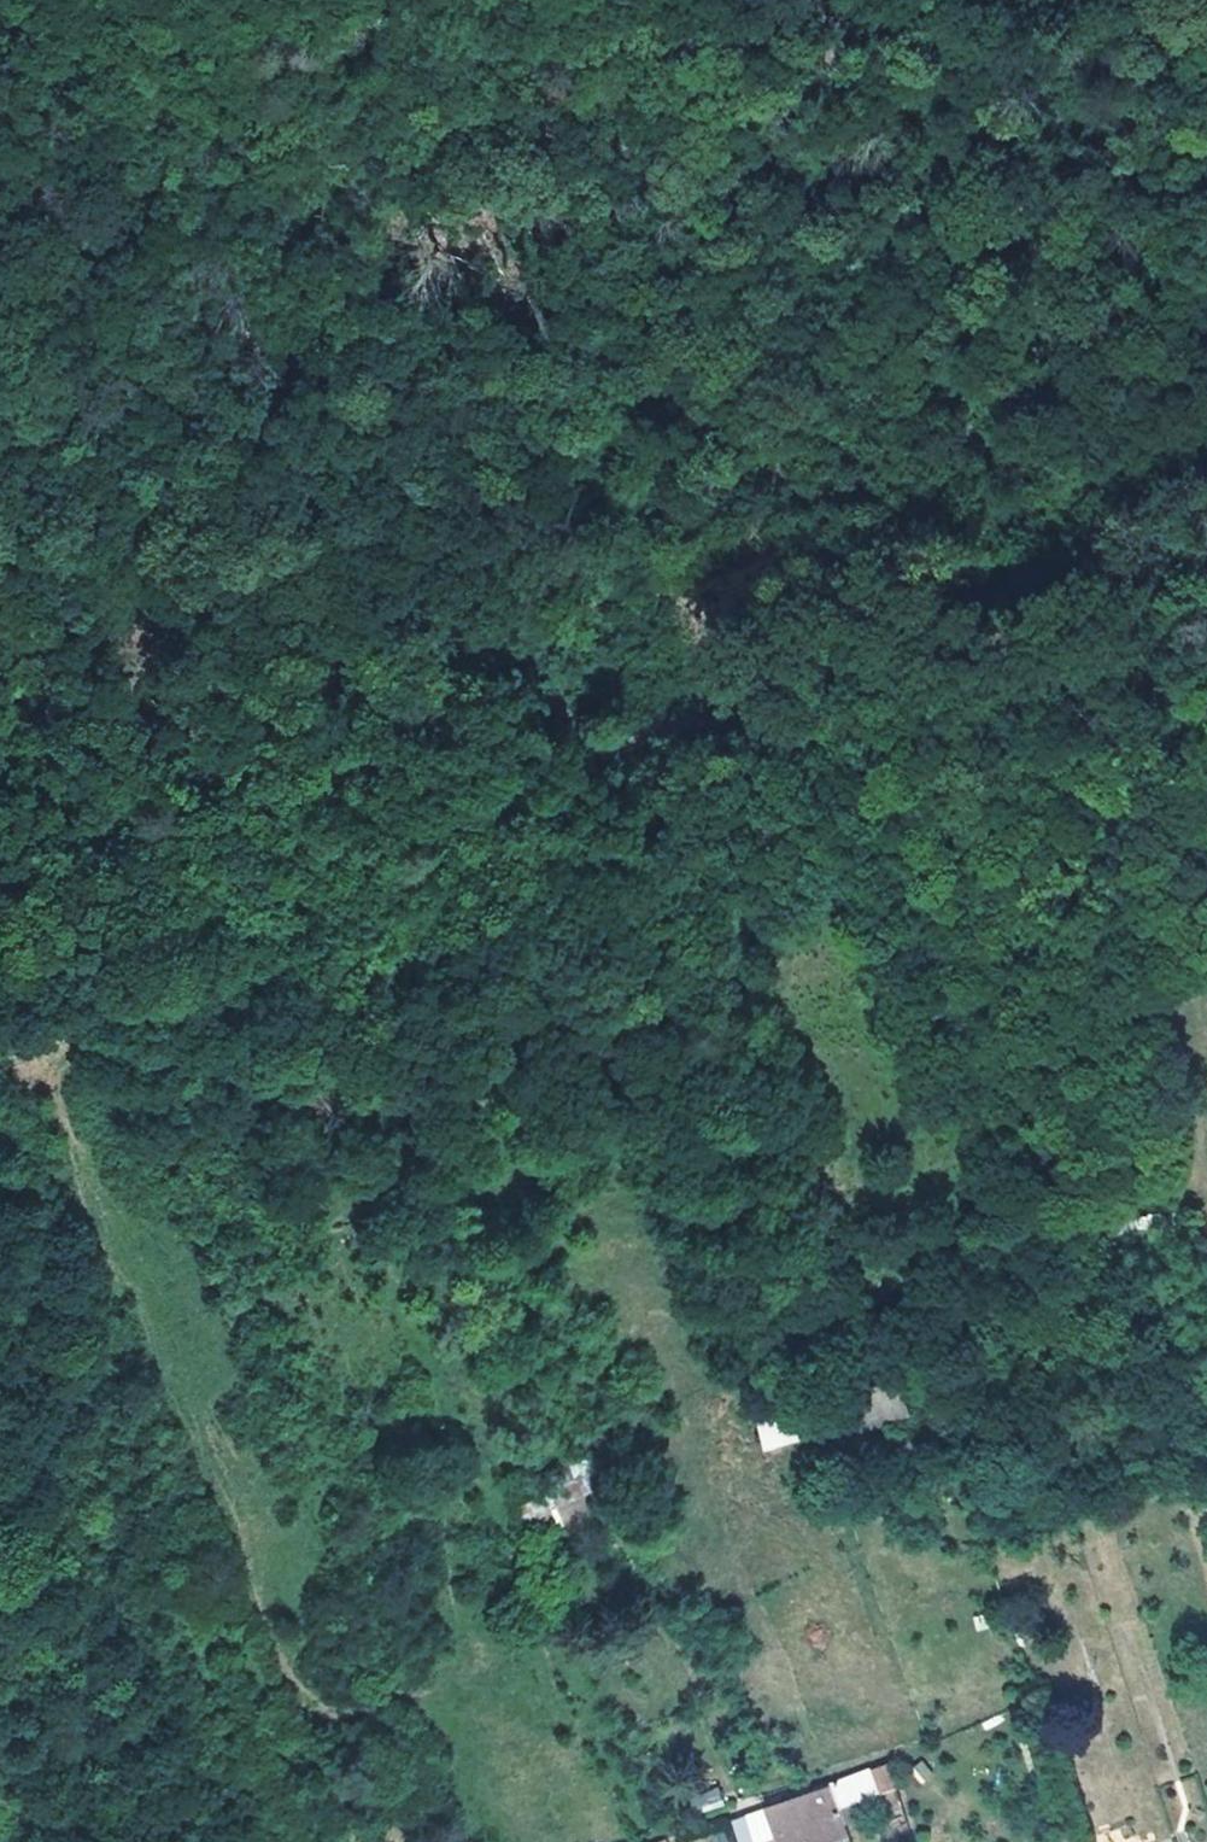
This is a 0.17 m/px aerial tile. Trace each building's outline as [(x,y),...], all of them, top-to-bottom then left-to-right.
[(856,1435),(911,1415),(896,1374),(841,1394),(856,1435)] [(795,1414),(756,1423),(762,1451),(801,1442),(795,1414)] [(897,1784),(892,1763),(871,1771),(854,1778),(833,1785),(840,1804),(897,1784)] [(833,1785),(816,1791),(770,1806),(783,1841),(827,1841),(850,1833),(840,1804),(833,1785)]
